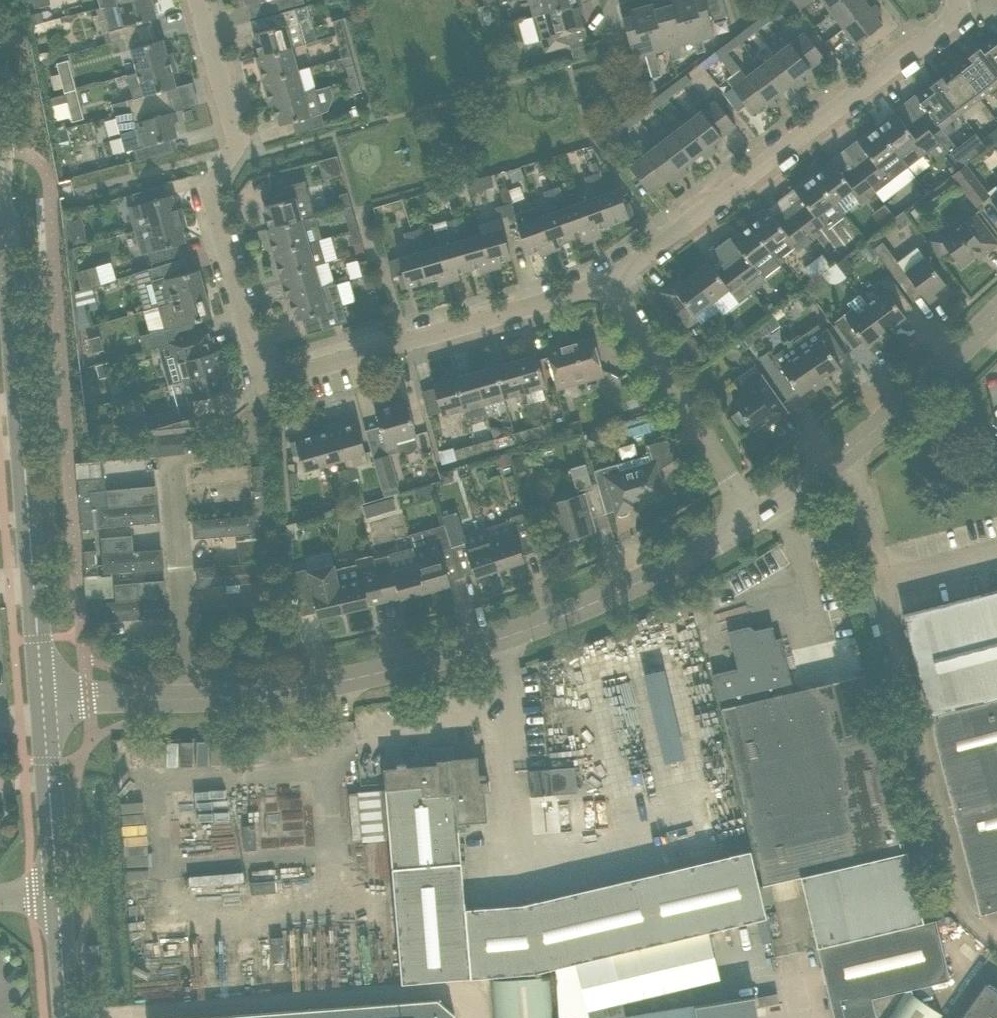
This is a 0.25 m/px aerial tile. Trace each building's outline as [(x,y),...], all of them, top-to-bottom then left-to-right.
[(122,37),(154,29),(151,18),(156,17),(152,2),(157,1),(157,0),(122,0),(104,5),(111,29),(107,30),(110,41),(122,37)] [(246,4),(260,0),(263,13),(282,8),(293,5),(303,2),(303,0),(245,0),(246,4)] [(534,15),(581,2),(580,0),(530,0),(534,15)] [(641,6),(653,53),(654,52),(669,48),(672,59),(676,58),(661,0),(653,0),(654,3),(641,6)] [(676,58),(681,57),(678,46),(692,42),(694,42),(683,0),(661,0),(676,58)] [(694,42),(692,42),(696,53),(704,50),(701,39),(714,36),(710,19),(726,15),(722,0),(683,0),(694,42)] [(830,11),(844,0),(821,0),(830,11)] [(842,27),(869,7),(864,0),(844,0),(830,11),(842,27)] [(583,28),(579,14),(584,12),(581,2),(534,15),(532,16),(539,39),(541,38),(545,51),(569,44),(566,32),(583,28)] [(476,7),(482,29),(494,26),(494,27),(497,26),(490,3),(483,5),(483,4),(476,7)] [(869,7),(842,27),(855,44),(882,24),(876,16),(881,13),(874,3),(869,7)] [(653,53),(641,6),(629,10),(628,7),(620,9),(633,58),(645,55),(651,77),(660,75),(654,52),(653,53)] [(774,6),(767,12),(772,18),(779,12),(774,6)] [(254,32),(260,55),(291,47),(304,43),(294,8),(271,15),(274,26),(254,32)] [(767,12),(752,23),(757,29),(772,18),(767,12)] [(331,21),(335,34),(344,32),(340,18),(331,21)] [(752,23),(738,34),(743,40),(757,29),(752,23)] [(494,26),(482,29),(486,44),(498,41),(494,27),(494,26)] [(130,48),(137,71),(174,60),(172,52),(167,53),(163,39),(157,40),(154,29),(122,37),(125,49),(130,48)] [(804,31),(789,41),(810,68),(824,57),(804,31)] [(337,48),(340,57),(350,55),(344,32),(335,34),(339,48),(337,48)] [(738,34),(723,45),(728,52),(743,40),(738,34)] [(974,52),(996,82),(996,41),(994,37),(974,52)] [(789,41),(775,53),(800,86),(806,81),(801,75),(810,69),(810,68),(789,41)] [(728,52),(723,45),(715,51),(732,73),(725,78),(751,113),(766,102),(746,75),(728,52)] [(256,56),(262,79),(297,69),(291,47),(260,55),(256,56)] [(955,66),(980,98),(996,85),(996,82),(974,52),(955,66)] [(775,53),(760,64),(781,91),(789,85),(794,90),(800,86),(775,53)] [(344,67),(348,80),(357,77),(350,55),(340,57),(336,58),(339,68),(344,67)] [(127,99),(130,110),(170,99),(167,88),(176,86),(172,71),(177,70),(174,60),(137,71),(140,84),(129,87),(132,98),(127,99)] [(760,64),(746,75),(766,102),(771,108),(777,103),(773,97),(781,91),(760,64)] [(955,66),(936,81),(961,113),(980,98),(955,66)] [(269,103),(273,101),(304,92),(297,69),(262,79),(269,103)] [(686,74),(677,80),(683,86),(691,80),(686,74)] [(75,86),(72,75),(61,77),(64,89),(75,86)] [(357,77),(348,80),(352,93),(360,91),(357,77)] [(677,80),(663,91),(668,98),(683,86),(677,80)] [(961,113),(936,81),(917,96),(947,135),(955,129),(949,122),(961,113)] [(273,101),(279,124),(321,112),(315,88),(304,92),(273,101)] [(75,89),(64,92),(68,107),(79,103),(75,89)] [(663,91),(649,102),(654,109),(668,98),(663,91)] [(170,99),(130,110),(133,123),(138,121),(145,145),(177,136),(173,121),(178,120),(175,110),(173,111),(170,99)] [(715,99),(700,109),(721,136),(735,125),(715,99)] [(649,102),(634,113),(640,119),(654,109),(649,102)] [(183,111),(186,120),(194,118),(191,109),(183,111)] [(697,111),(685,120),(711,154),(717,149),(713,143),(721,137),(721,136),(700,109),(697,111)] [(895,112),(876,126),(897,153),(898,153),(913,141),(920,150),(936,138),(919,116),(906,126),(895,112)] [(634,113),(619,125),(624,131),(640,119),(634,113)] [(685,120),(671,131),(692,159),(700,153),(705,158),(711,154),(685,120)] [(624,131),(619,125),(612,130),(617,137),(624,131)] [(856,166),(872,187),(888,175),(890,179),(890,180),(908,167),(898,153),(897,153),(876,126),(857,140),(869,155),(856,166)] [(980,139),(986,148),(996,139),(996,126),(980,139)] [(671,131),(657,142),(682,176),(689,171),(684,165),(692,159),(671,131)] [(958,167),(959,168),(966,163),(986,148),(980,139),(976,132),(948,153),(958,167)] [(642,154),(663,181),(672,175),(676,180),(682,176),(657,142),(642,154)] [(663,181),(642,154),(628,165),(648,192),(663,181)] [(336,155),(318,160),(323,179),(342,174),(340,169),(336,155)] [(831,160),(813,174),(842,213),(843,213),(858,201),(856,199),(872,187),(856,166),(844,176),(831,160)] [(950,174),(955,180),(955,179),(975,206),(990,194),(966,163),(959,168),(958,167),(950,174)] [(600,170),(592,173),(596,185),(605,182),(600,170)] [(596,185),(592,173),(584,176),(588,188),(596,185)] [(490,174),(466,181),(468,191),(469,193),(493,186),(490,174)] [(800,197),(787,207),(809,235),(824,224),(827,229),(845,215),(843,213),(842,213),(813,174),(794,189),(800,197)] [(931,198),(955,180),(950,174),(927,192),(931,198)] [(264,205),(270,227),(271,227),(301,219),(315,215),(305,180),(290,184),(294,196),(264,205)] [(127,207),(133,230),(184,216),(181,207),(176,208),(172,194),(166,195),(163,184),(132,193),(135,204),(127,207)] [(559,185),(551,187),(555,199),(563,196),(559,185)] [(427,204),(448,198),(445,186),(424,192),(427,204)] [(555,199),(551,187),(543,190),(547,202),(555,199)] [(618,187),(599,193),(610,224),(633,215),(628,201),(624,202),(618,187)] [(346,192),(338,195),(341,208),(350,206),(346,192)] [(599,193),(578,201),(591,237),(601,233),(599,227),(610,224),(599,193)] [(512,201),(503,203),(507,215),(515,213),(512,201)] [(578,201),(558,208),(569,238),(579,235),(581,240),(591,237),(578,201)] [(507,215),(503,203),(495,206),(499,217),(507,215)] [(550,251),(537,215),(534,206),(513,214),(527,253),(538,249),(540,255),(550,251)] [(758,216),(749,223),(780,263),(784,260),(781,256),(800,242),(803,246),(812,239),(809,235),(787,207),(774,217),(768,209),(766,210),(765,208),(762,208),(757,212),(757,215),(758,216)] [(558,208),(537,215),(550,251),(560,247),(558,242),(569,238),(558,208)] [(926,241),(939,257),(948,250),(961,266),(980,251),(983,255),(996,244),(996,241),(975,212),(969,217),(968,216),(943,235),(937,229),(924,238),(926,241)] [(270,227),(266,228),(273,252),(308,242),(303,227),(317,223),(315,215),(301,219),(271,227),(270,227)] [(344,217),(348,231),(356,228),(353,215),(344,217)] [(184,216),(133,230),(139,253),(148,251),(151,262),(183,254),(179,243),(185,241),(181,226),(186,225),(184,216)] [(447,226),(434,229),(438,244),(449,281),(459,278),(458,272),(468,269),(459,238),(453,218),(445,220),(447,226)] [(480,232),(491,269),(501,266),(499,260),(510,257),(500,220),(478,226),(480,232)] [(742,252),(729,262),(751,291),(765,280),(763,277),(780,263),(749,223),(730,237),(742,252)] [(420,227),(412,230),(415,240),(423,237),(420,227)] [(356,228),(348,231),(352,245),(360,242),(356,228)] [(412,230),(403,232),(406,242),(415,240),(412,230)] [(467,236),(459,238),(468,269),(479,266),(480,272),(491,269),(480,232),(467,236)] [(877,254),(872,248),(866,239),(858,245),(869,260),(877,254)] [(877,254),(900,284),(912,300),(921,293),(928,302),(936,296),(933,292),(945,283),(924,255),(905,270),(882,241),(872,248),(877,254)] [(273,252),(279,274),(314,265),(308,242),(273,252)] [(426,247),(417,250),(426,281),(437,278),(438,284),(449,281),(438,244),(426,247)] [(409,252),(398,255),(403,272),(398,274),(402,288),(426,281),(417,250),(409,252)] [(149,280),(156,306),(205,291),(199,269),(190,271),(186,256),(147,268),(150,280),(149,280)] [(698,268),(691,274),(712,302),(728,290),(732,294),(745,284),(751,292),(751,291),(729,262),(717,272),(705,257),(695,264),(698,268)] [(357,262),(361,276),(370,273),(366,260),(357,262)] [(286,298),(290,296),(320,287),(314,265),(279,274),(286,298)] [(75,271),(79,291),(93,288),(100,285),(95,266),(75,271)] [(370,273),(361,276),(365,290),(374,287),(370,273)] [(712,302),(691,274),(683,280),(680,276),(660,291),(688,326),(698,319),(695,315),(712,302)] [(885,289),(866,303),(866,304),(889,335),(896,329),(893,325),(905,316),(900,309),(909,302),(890,276),(880,283),(885,289)] [(290,296),(296,319),(318,313),(322,329),(347,321),(336,283),(320,287),(290,296)] [(93,288),(79,291),(78,291),(83,311),(97,307),(93,288)] [(144,351),(172,343),(182,340),(197,335),(193,321),(212,316),(205,291),(156,306),(163,328),(139,335),(144,351)] [(866,304),(866,303),(860,294),(848,302),(855,312),(846,318),(843,314),(834,321),(853,347),(862,341),(866,345),(878,337),(881,341),(889,335),(866,304)] [(769,303),(764,306),(769,312),(775,308),(772,303),(769,303)] [(780,307),(773,312),(777,318),(784,313),(780,307)] [(820,338),(800,352),(822,384),(830,379),(827,375),(840,366),(836,361),(846,355),(828,328),(818,334),(820,338)] [(226,368),(220,349),(209,352),(204,333),(197,335),(182,340),(172,343),(182,380),(226,368)] [(560,341),(544,345),(550,365),(556,389),(573,385),(604,376),(602,370),(593,337),(571,343),(562,346),(560,341)] [(822,384),(800,352),(793,342),(773,354),(770,349),(758,357),(785,396),(796,389),(799,394),(811,386),(814,390),(822,384)] [(536,353),(515,359),(525,393),(526,392),(529,403),(546,398),(543,387),(546,387),(541,372),(536,353)] [(505,356),(493,359),(504,399),(525,393),(515,359),(507,362),(505,356)] [(483,368),(474,371),(484,404),(504,399),(493,359),(481,363),(483,368)] [(96,365),(99,378),(112,374),(109,362),(96,365)] [(226,368),(182,380),(193,420),(219,412),(214,396),(215,396),(215,394),(232,389),(226,368)] [(454,377),(455,376),(453,371),(440,374),(442,380),(433,383),(442,416),(463,410),(454,377)] [(474,371),(455,376),(454,377),(463,410),(484,404),(474,371)] [(739,410),(731,415),(738,425),(746,420),(753,429),(765,421),(768,425),(788,411),(777,394),(761,373),(749,381),(738,389),(743,395),(733,402),(739,410)] [(375,411),(386,450),(398,447),(396,441),(416,435),(407,402),(375,411)] [(149,421),(152,433),(187,430),(186,412),(149,421)] [(345,467),(351,488),(356,504),(364,501),(357,477),(358,477),(355,465),(368,461),(357,422),(346,425),(344,419),(333,423),(343,459),(344,459),(346,467),(345,467)] [(579,419),(566,423),(570,435),(583,432),(579,419)] [(113,422),(98,424),(100,439),(115,437),(113,422)] [(547,422),(534,426),(537,436),(550,433),(547,422)] [(321,465),(343,459),(333,423),(323,425),(325,431),(313,435),(321,465)] [(534,426),(514,432),(517,442),(537,436),(534,426)] [(586,443),(601,449),(606,436),(591,431),(586,443)] [(514,432),(493,437),(496,448),(517,442),(514,432)] [(304,470),(321,465),(313,435),(290,441),(294,455),(298,454),(304,470)] [(493,437),(473,443),(476,453),(496,448),(493,437)] [(594,469),(597,482),(606,512),(614,510),(615,514),(631,510),(629,505),(657,497),(653,481),(661,479),(658,469),(679,457),(667,438),(646,445),(648,454),(594,469)] [(476,453),(473,443),(454,449),(453,446),(438,451),(442,463),(476,453)] [(511,463),(508,452),(495,455),(498,467),(511,463)] [(373,458),(382,489),(399,484),(389,453),(373,458)] [(517,470),(525,468),(521,454),(513,457),(517,470)] [(275,477),(283,477),(282,465),(274,465),(275,477)] [(344,490),(351,488),(345,467),(338,469),(342,482),(344,490)] [(259,501),(257,472),(210,475),(213,505),(259,501)] [(289,473),(290,485),(298,484),(297,472),(289,473)] [(153,478),(107,481),(109,511),(155,507),(153,478)] [(597,482),(582,487),(583,491),(546,503),(558,541),(596,530),(592,517),(606,513),(606,512),(597,482)] [(418,488),(421,499),(435,495),(432,483),(418,488)] [(397,491),(374,500),(381,516),(393,511),(395,515),(405,511),(397,491)] [(347,507),(349,519),(361,516),(358,504),(347,507)] [(511,519),(486,527),(491,541),(499,568),(524,560),(522,554),(537,550),(530,531),(527,520),(526,520),(523,512),(510,516),(511,519)] [(279,532),(287,532),(286,520),(278,520),(279,532)] [(95,521),(87,522),(88,534),(96,533),(95,521)] [(463,532),(449,537),(461,576),(473,572),(475,576),(499,568),(491,541),(486,527),(464,534),(463,532)] [(259,530),(212,534),(215,563),(261,560),(259,530)] [(428,543),(413,547),(425,591),(450,584),(449,580),(461,576),(449,537),(436,540),(440,556),(432,559),(428,543)] [(158,541),(112,544),(114,573),(160,570),(158,541)] [(388,554),(374,557),(373,557),(376,567),(383,598),(399,594),(400,598),(425,591),(413,547),(413,546),(387,553),(388,554)] [(356,563),(334,568),(336,579),(343,611),(369,605),(368,601),(383,598),(376,567),(373,557),(374,557),(373,554),(355,558),(356,563)] [(334,568),(333,564),(308,570),(307,568),(293,571),(295,579),(293,580),(301,615),(317,611),(318,617),(343,611),(336,579),(334,568)] [(274,586),(282,585),(281,573),(273,574),(274,586)] [(99,575),(91,576),(92,588),(100,587),(99,575)] [(263,584),(217,587),(219,616),(265,613),(263,584)] [(100,590),(92,590),(93,602),(101,602),(100,590)] [(903,614),(908,633),(937,747),(979,913),(996,908),(996,590),(903,614)] [(163,608),(116,611),(118,641),(165,637),(163,608)] [(737,667),(713,673),(762,884),(764,884),(800,875),(817,946),(923,921),(882,746),(877,726),(865,674),(832,681),(794,690),(781,636),(775,637),(772,625),(754,629),(754,628),(749,625),(728,630),(737,667)] [(670,667),(649,671),(666,760),(686,756),(670,667)] [(138,738),(115,738),(116,763),(139,762),(138,738)] [(169,740),(169,762),(219,760),(218,739),(169,740)] [(397,766),(384,767),(403,982),(535,972),(575,962),(708,931),(766,917),(750,850),(743,851),(524,903),(466,908),(458,822),(487,820),(485,790),(490,789),(489,780),(486,780),(486,773),(479,773),(477,755),(451,758),(450,748),(435,749),(436,763),(406,765),(406,762),(396,763),(397,766)] [(550,768),(528,770),(531,796),(553,794),(576,792),(574,766),(556,768),(550,768)] [(817,946),(834,1017),(869,1017),(876,1016),(872,997),(950,978),(936,918),(935,918),(923,921),(817,946)] [(575,962),(587,1009),(719,978),(708,931),(575,962)] [(88,945),(89,955),(99,954),(98,944),(88,945)] [(494,1017),(554,1017),(551,974),(491,978),(494,1017)] [(986,983),(961,1017),(996,1017),(996,991),(986,983)] [(943,1015),(907,990),(887,1017),(941,1017),(943,1015)] [(618,1017),(758,1017),(755,995),(735,998),(626,1017),(618,1017)] [(454,1013),(437,998),(184,1017),(455,1017),(454,1013)]
